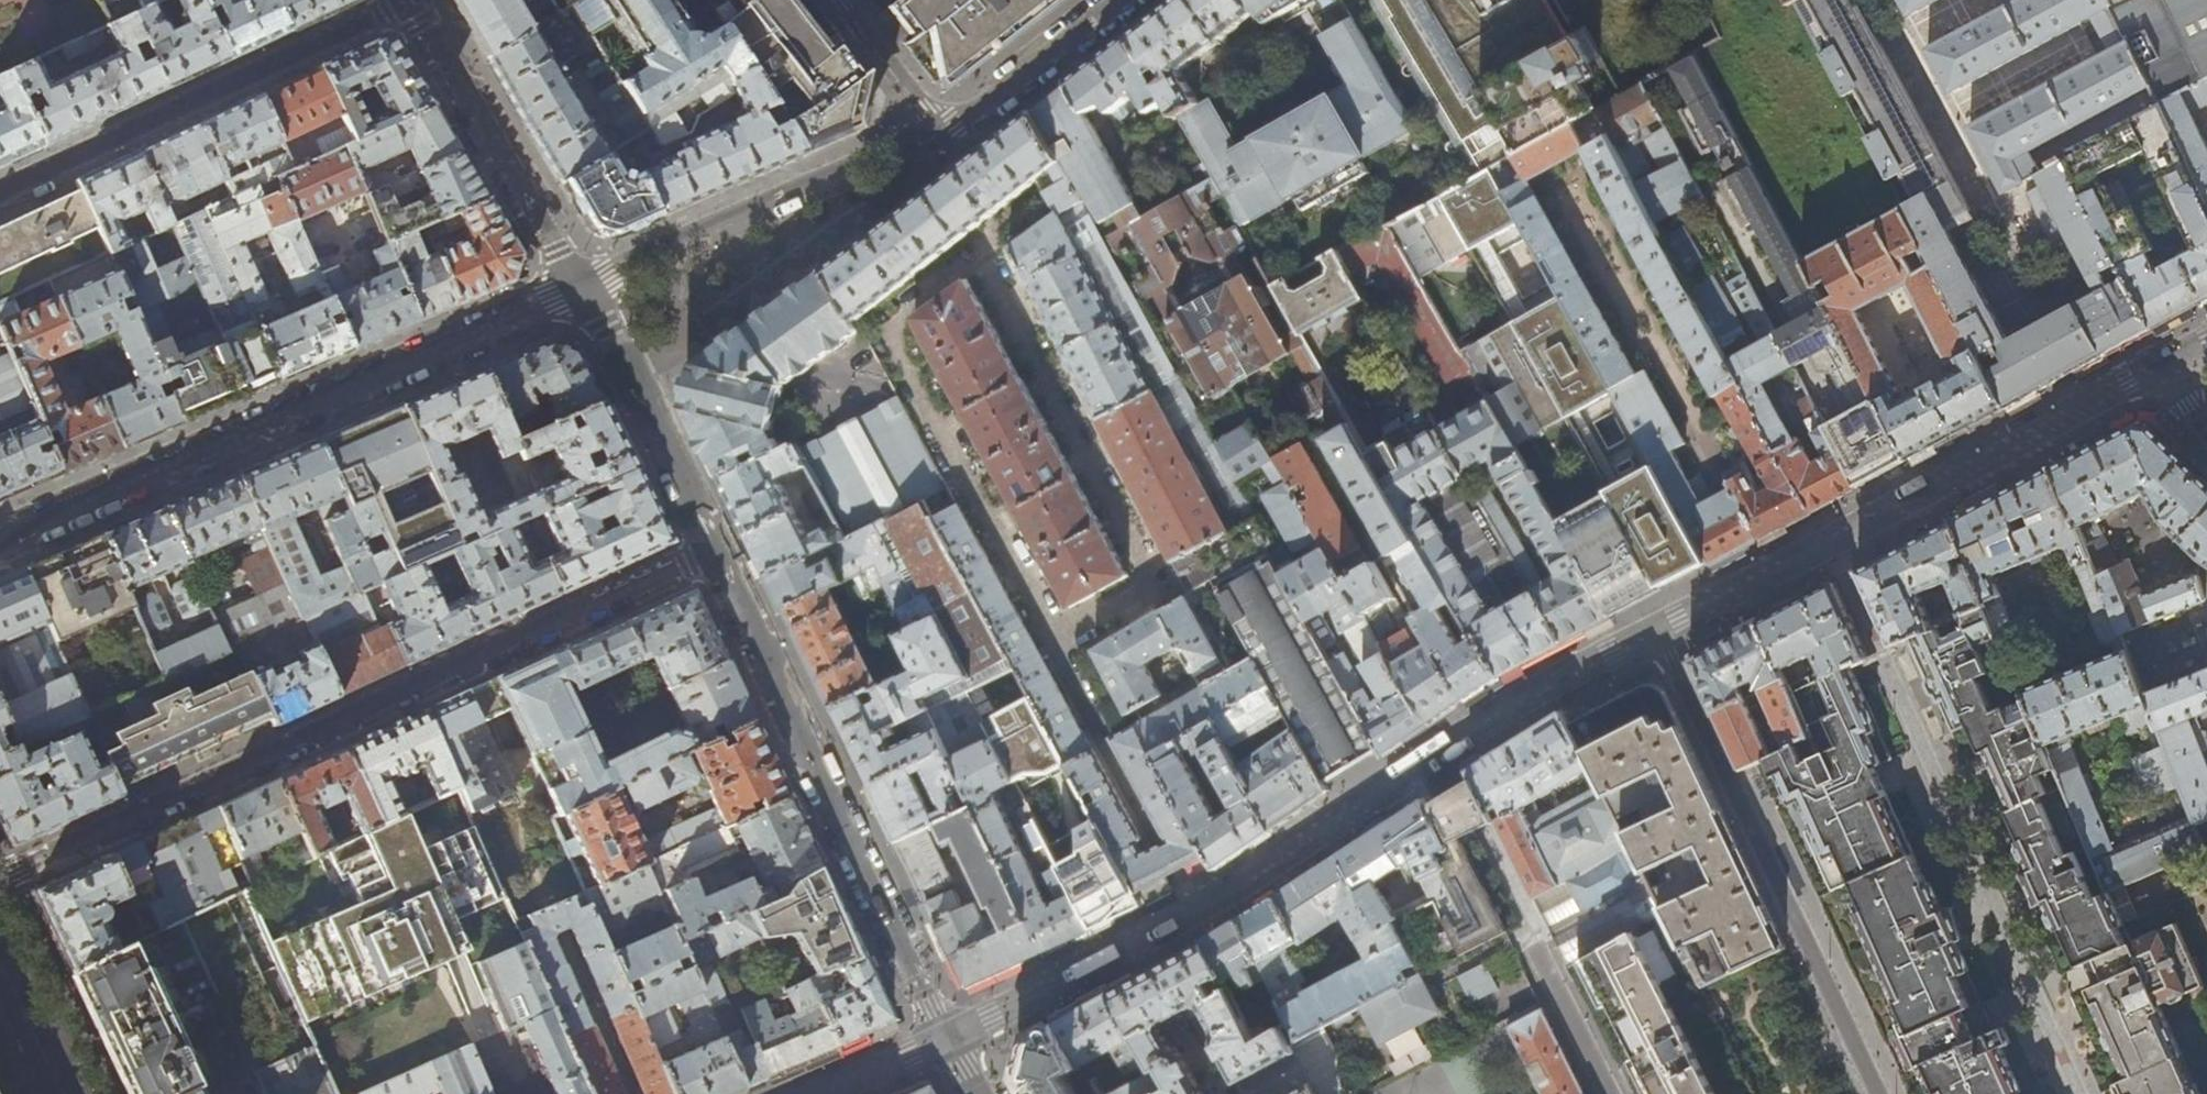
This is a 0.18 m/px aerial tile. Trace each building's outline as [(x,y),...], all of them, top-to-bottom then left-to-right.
[(111,24),(133,14),(162,0),(100,0),(111,24)] [(168,89),(198,75),(229,61),(201,0),(162,0),(133,14),(168,89)] [(229,61),(285,34),(292,31),(276,0),(201,0),(229,61)] [(292,31),(315,20),(358,0),(276,0),(292,31)] [(475,36),(474,36),(487,58),(534,31),(572,8),(585,0),(454,0),(475,36)] [(648,130),(659,146),(688,135),(695,122),(693,119),(736,94),(746,117),(675,147),(677,154),(659,162),(659,164),(640,172),(638,173),(658,217),(729,187),(805,154),(786,124),(770,129),(759,112),(775,105),(724,24),(698,42),(672,0),(585,0),(572,8),(589,36),(617,19),(649,71),(621,88),(648,130)] [(724,24),(775,105),(786,124),(805,154),(853,133),(860,109),(863,93),(828,49),(788,0),(709,0),(724,24)] [(905,0),(895,8),(905,20),(916,33),(924,27),(926,35),(936,79),(938,78),(941,81),(943,83),(983,52),(987,57),(1012,37),(1009,32),(1030,15),(1034,20),(1059,0),(905,0)] [(1129,36),(1174,114),(1176,118),(1201,103),(1181,72),(1254,15),(1244,0),(1175,0),(1129,36)] [(1208,99),(1201,103),(1176,118),(1210,178),(1222,198),(1238,226),(1239,228),(1293,197),(1301,210),(1368,172),(1360,158),(1416,126),(1342,0),(1244,0),(1254,15),(1257,21),(1272,11),(1281,22),(1282,23),(1304,10),(1344,77),(1352,79),(1349,94),(1340,92),(1298,116),(1296,114),(1286,120),(1287,122),(1245,146),(1243,152),(1227,147),(1231,139),(1208,99)] [(1375,3),(1375,4),(1477,178),(1491,169),(1517,155),(1477,88),(1455,52),(1424,0),(1376,0),(1375,3)] [(1509,0),(1424,0),(1455,52),(1493,29),(1484,15),(1509,0)] [(1562,39),(1543,0),(1509,0),(1484,15),(1493,29),(1455,52),(1477,88),(1562,39)] [(1980,355),(2007,342),(1998,325),(1957,247),(1945,223),(1952,220),(1968,211),(1926,132),(1865,19),(1855,0),(1808,0),(1834,48),(1821,56),(1844,98),(1858,90),(1880,132),(1866,139),(1889,181),(1903,174),(1918,201),(1904,209),(1980,355)] [(1910,15),(1937,0),(1902,0),(1910,15)] [(2111,7),(2108,0),(2019,0),(1929,49),(1952,93),(1993,71),(2072,28),(2080,23),(2092,17),(2111,7)] [(2113,10),(2128,43),(2157,103),(2206,78),(2206,0),(2133,0),(2113,10)] [(2092,17),(2080,23),(2100,58),(2110,52),(2128,43),(2113,10),(2111,7),(2092,17)] [(598,138),(608,154),(620,147),(627,142),(648,130),(621,88),(589,36),(572,8),(534,31),(557,69),(574,58),(616,126),(598,138)] [(109,117),(119,112),(168,89),(133,14),(111,24),(10,72),(45,147),(109,117)] [(608,154),(598,138),(557,69),(534,31),(487,58),(524,121),(556,176),(561,183),(608,154)] [(1077,76),(1068,84),(1084,113),(1105,104),(1113,113),(1114,112),(1118,118),(1134,105),(1129,99),(1130,99),(1127,95),(1135,89),(1156,124),(1174,114),(1129,36),(1091,65),(1077,76)] [(1517,155),(1595,111),(1581,86),(1604,73),(1582,36),(1565,44),(1562,39),(1477,88),(1517,155)] [(394,39),(381,38),(346,54),(319,67),(321,72),(342,118),(354,143),(433,107),(409,65),(394,39)] [(2157,103),(2128,43),(2110,52),(2100,58),(2091,63),(2012,106),(1971,128),(2006,192),(2038,175),(2043,184),(2068,170),(2061,155),(2159,106),(2157,103)] [(1777,333),(1795,367),(1805,361),(1814,357),(1845,340),(1804,263),(1695,53),(1669,68),(1692,111),(1683,115),(1706,159),(1716,154),(1732,182),(1723,189),(1744,228),(1752,223),(1793,297),(1785,302),(1796,323),(1787,328),(1777,333)] [(1265,66),(1258,70),(1266,82),(1273,78),(1265,66)] [(0,77),(0,168),(37,150),(45,147),(10,72),(0,77)] [(283,90),(261,100),(280,143),(335,119),(336,120),(342,118),(321,72),(283,90)] [(2157,103),(2159,106),(2206,207),(2206,150),(2189,112),(2206,104),(2206,78),(2157,103)] [(1113,217),(1130,206),(1135,202),(1084,113),(1068,84),(1044,102),(1035,109),(1065,160),(1083,193),(1101,223),(1113,217)] [(1595,111),(1633,181),(1651,170),(1637,144),(1645,140),(1661,171),(1635,185),(1656,223),(1703,198),(1641,84),(1595,109),(1595,111)] [(247,160),(257,155),(281,144),(280,143),(261,100),(259,95),(228,109),(198,123),(210,152),(224,146),(228,156),(215,162),(219,172),(247,160)] [(2152,330),(2196,306),(2206,300),(2206,207),(2159,106),(2061,155),(2068,170),(2125,279),(2152,330)] [(449,133),(433,107),(354,143),(345,147),(364,193),(366,196),(397,181),(393,174),(368,174),(366,169),(411,149),(418,165),(410,168),(413,174),(460,152),(449,133)] [(1038,180),(1065,160),(1035,109),(938,185),(825,269),(858,320),(967,234),(973,230),(978,226),(1038,180)] [(1491,169),(1521,223),(1562,297),(1615,393),(1656,467),(1708,562),(1710,565),(1754,542),(1813,510),(1779,448),(1730,359),(1718,336),(1664,238),(1656,223),(1635,185),(1633,181),(1595,111),(1517,155),(1491,169)] [(210,152),(198,123),(167,138),(137,152),(163,210),(224,182),(219,172),(215,162),(210,152)] [(281,144),(257,155),(262,165),(251,170),(247,160),(219,172),(224,182),(231,198),(277,178),(293,171),(281,144)] [(345,147),(293,171),(277,178),(296,221),(364,193),(345,147)] [(608,154),(561,183),(574,206),(587,228),(596,231),(614,236),(645,223),(658,217),(638,173),(627,178),(625,182),(620,182),(620,178),(611,162),(624,154),(620,147),(608,154)] [(75,181),(80,190),(97,227),(109,253),(128,245),(118,224),(144,212),(154,233),(170,226),(163,210),(137,152),(108,165),(75,181)] [(366,196),(386,244),(424,227),(487,199),(482,190),(460,152),(413,174),(397,181),(366,196)] [(1065,160),(1038,180),(1047,198),(1056,214),(1046,222),(1010,248),(1020,267),(1040,305),(1057,338),(1080,381),(1096,411),(1160,379),(1092,252),(1106,243),(1104,240),(1083,193),(1065,160)] [(1521,223),(1491,169),(1477,178),(1454,191),(1441,198),(1472,250),(1521,223)] [(2125,279),(2068,170),(2043,184),(2024,193),(2066,274),(2083,263),(2094,285),(2098,292),(2061,313),(2039,325),(2007,342),(1980,355),(2006,407),(2007,408),(2068,376),(2088,364),(2152,330),(2125,279)] [(296,221),(277,178),(231,198),(204,211),(241,295),(279,381),(316,365),(353,349),(320,274),(296,221)] [(1224,234),(1208,206),(1222,198),(1210,178),(1138,221),(1130,206),(1113,217),(1121,230),(1104,240),(1106,243),(1115,258),(1129,250),(1145,279),(1131,287),(1141,304),(1155,296),(1169,321),(1155,329),(1173,362),(1189,354),(1197,369),(1182,377),(1190,392),(1206,383),(1214,400),(1234,389),(1291,355),(1307,346),(1308,346),(1302,336),(1288,313),(1274,321),(1266,307),(1272,304),(1262,288),(1254,287),(1234,252),(1249,244),(1239,228),(1238,226),(1224,234)] [(109,253),(97,227),(80,190),(47,206),(0,228),(0,303),(11,298),(30,289),(48,281),(109,253)] [(1441,198),(1389,227),(1418,278),(1472,250),(1441,198)] [(502,224),(487,199),(424,227),(430,241),(464,226),(468,234),(464,235),(466,240),(444,250),(440,242),(432,245),(436,253),(458,304),(480,295),(511,281),(520,255),(502,224)] [(197,214),(204,211),(199,201),(193,204),(197,214)] [(1983,419),(2005,408),(2006,407),(1980,355),(1904,209),(1804,263),(1845,340),(1876,400),(1907,459),(1983,419)] [(241,295),(204,211),(197,214),(171,226),(184,255),(198,286),(209,310),(241,295)] [(1386,223),(1336,252),(1350,276),(1378,260),(1464,409),(1465,408),(1469,414),(1440,431),(1466,475),(1491,461),(1558,577),(1546,584),(1497,500),(1485,508),(1534,591),(1563,642),(1587,630),(1612,616),(1559,522),(1530,473),(1463,352),(1418,278),(1389,227),(1386,223)] [(419,246),(430,241),(424,227),(386,244),(388,247),(419,321),(453,306),(458,304),(436,253),(424,258),(419,246)] [(1685,227),(1664,238),(1718,336),(1739,325),(1685,227)] [(128,245),(109,253),(182,423),(197,416),(245,396),(217,329),(186,342),(182,334),(169,339),(155,305),(198,286),(184,255),(155,268),(141,239),(128,245)] [(343,266),(320,274),(353,349),(385,335),(419,321),(388,247),(373,253),(379,269),(379,278),(350,290),(344,287),(340,276),(347,274),(343,266)] [(1336,252),(1324,258),(1329,267),(1327,276),(1298,292),(1291,288),(1286,280),(1274,287),(1302,336),(1363,299),(1350,276),(1336,252)] [(109,253),(48,281),(77,348),(111,334),(116,336),(134,380),(132,383),(127,379),(121,381),(124,388),(99,398),(121,449),(129,446),(182,423),(109,253)] [(692,407),(690,414),(720,478),(779,450),(780,445),(772,428),(786,382),(806,368),(863,328),(858,320),(825,269),(766,311),(702,357),(701,364),(695,362),(690,383),(685,404),(686,405),(692,407)] [(1058,585),(1070,607),(1128,575),(1087,500),(1045,422),(968,280),(915,318),(938,361),(989,455),(1046,562),(1058,585)] [(30,289),(37,306),(18,314),(11,298),(0,303),(0,336),(36,419),(60,475),(113,453),(121,449),(99,398),(65,412),(61,411),(42,366),(44,362),(77,348),(48,281),(30,289)] [(1758,343),(1730,359),(1779,448),(1813,510),(1843,494),(1859,486),(1839,449),(1827,426),(1810,395),(1795,403),(1823,457),(1811,463),(1798,438),(1794,440),(1763,385),(1795,367),(1777,333),(1750,284),(1732,294),(1758,343)] [(241,295),(209,310),(217,329),(245,396),(255,391),(279,381),(241,295)] [(1513,323),(1567,419),(1615,393),(1562,297),(1513,323)] [(1513,323),(1463,352),(1530,473),(1559,522),(1612,616),(1623,610),(1638,602),(1661,590),(1660,587),(1610,494),(1609,492),(1606,487),(1605,488),(1593,467),(1554,489),(1527,441),(1567,419),(1513,323)] [(36,419),(0,336),(0,426),(4,434),(36,419)] [(525,353),(484,371),(507,423),(535,412),(531,402),(543,397),(554,424),(602,402),(579,358),(576,352),(563,347),(549,342),(525,353)] [(1353,424),(1307,346),(1291,355),(1309,387),(1290,398),(1304,423),(1317,416),(1321,418),(1324,418),(1332,414),(1342,431),(1353,424)] [(515,441),(511,432),(507,423),(484,371),(457,382),(401,406),(463,547),(512,525),(527,519),(541,512),(545,511),(536,491),(532,480),(528,472),(523,461),(515,441)] [(1160,379),(1096,411),(1105,428),(1135,485),(1163,539),(1175,561),(1179,570),(1191,593),(1200,588),(1213,580),(1266,550),(1276,544),(1275,542),(1260,515),(1240,526),(1160,379)] [(1417,392),(1426,406),(1434,402),(1425,387),(1417,392)] [(1275,459),(1234,389),(1214,400),(1199,408),(1241,481),(1264,468),(1270,477),(1264,480),(1267,486),(1273,482),(1278,490),(1267,496),(1304,562),(1295,567),(1279,540),(1275,542),(1276,544),(1266,550),(1321,645),(1334,637),(1323,617),(1324,613),(1334,606),(1347,630),(1367,618),(1275,459)] [(890,400),(797,450),(806,466),(837,526),(844,539),(923,501),(932,519),(958,505),(899,395),(890,400)] [(1907,459),(1876,400),(1846,415),(1837,420),(1827,426),(1839,449),(1859,486),(1868,481),(1908,460),(1907,459)] [(632,461),(602,402),(554,424),(530,434),(515,441),(523,461),(551,449),(564,478),(536,491),(545,511),(572,499),(596,488),(637,470),(632,461)] [(349,429),(318,442),(349,512),(367,504),(399,575),(423,565),(451,552),(463,547),(401,406),(349,429)] [(1370,454),(1419,539),(1454,599),(1471,627),(1474,634),(1499,676),(1528,661),(1563,642),(1534,591),(1485,508),(1466,475),(1440,431),(1428,410),(1385,435),(1390,443),(1370,454)] [(4,434),(0,435),(0,501),(60,475),(36,419),(4,434)] [(2154,424),(2138,422),(2130,427),(2091,448),(2052,468),(2077,529),(2096,520),(2147,493),(2161,521),(2200,560),(2206,564),(2206,478),(2154,424)] [(1370,454),(1353,424),(1342,431),(1336,434),(1326,439),(1393,554),(1419,539),(1370,454)] [(526,425),(511,432),(515,441),(530,434),(526,425)] [(370,588),(381,583),(349,512),(318,442),(290,454),(237,477),(303,618),(360,592),(370,588)] [(768,577),(844,539),(837,526),(809,540),(779,479),(806,466),(794,443),(779,450),(720,478),(735,509),(744,528),(768,577)] [(1275,459),(1367,618),(1393,665),(1428,723),(1458,703),(1462,701),(1430,643),(1424,646),(1407,617),(1399,621),(1388,602),(1395,597),(1375,563),(1373,565),(1302,444),(1275,459)] [(1656,467),(1609,492),(1610,494),(1660,587),(1672,581),(1702,566),(1708,562),(1656,467)] [(535,468),(528,472),(532,480),(538,477),(535,468)] [(2012,489),(1952,521),(1988,607),(2005,650),(2020,643),(1992,573),(2063,545),(2070,547),(2096,609),(2087,613),(2099,644),(2106,647),(2122,641),(2119,635),(2095,576),(2077,529),(2052,468),(2012,489)] [(668,537),(637,470),(596,488),(601,498),(576,509),(572,499),(545,511),(541,512),(558,553),(546,559),(562,594),(605,574),(671,543),(668,537)] [(189,497),(164,508),(187,561),(225,544),(229,552),(247,544),(253,558),(248,560),(264,595),(213,618),(216,625),(228,652),(239,647),(303,618),(237,477),(189,497)] [(923,501),(844,539),(768,577),(802,648),(832,709),(861,695),(879,733),(927,711),(965,693),(1014,667),(932,519),(923,501)] [(1067,764),(1092,751),(1074,718),(1056,686),(1041,658),(1034,645),(1011,604),(988,560),(966,520),(958,505),(932,519),(1014,667),(1029,695),(1067,764)] [(132,522),(102,535),(126,590),(189,564),(187,561),(164,508),(132,522)] [(2095,576),(2116,567),(2096,520),(2077,529),(2095,576)] [(1965,617),(1988,607),(1952,521),(1909,545),(1858,571),(1892,647),(1910,639),(1960,619),(1955,612),(1931,621),(1919,598),(1923,592),(1950,580),(1965,617)] [(451,552),(471,595),(459,601),(475,633),(526,610),(562,594),(546,559),(531,566),(512,525),(463,547),(451,552)] [(66,550),(24,569),(57,643),(103,622),(112,643),(121,640),(143,689),(166,680),(155,655),(149,641),(132,603),(126,590),(102,535),(66,550)] [(1415,616),(1430,643),(1462,701),(1488,683),(1499,676),(1474,634),(1462,642),(1440,607),(1454,599),(1419,539),(1393,554),(1382,561),(1386,567),(1401,558),(1411,576),(1406,578),(1409,584),(1410,584),(1413,586),(1417,585),(1429,607),(1415,616)] [(1330,661),(1328,658),(1324,651),(1321,645),(1266,550),(1213,580),(1257,660),(1283,708),(1290,721),(1324,782),(1352,765),(1377,750),(1380,757),(1382,756),(1383,755),(1330,661)] [(2155,620),(2145,596),(2130,561),(2116,567),(2095,576),(2119,635),(2155,620)] [(439,600),(423,565),(399,575),(381,583),(396,619),(387,623),(387,625),(406,665),(449,645),(475,633),(459,601),(440,609),(436,602),(439,600)] [(19,745),(85,716),(88,714),(57,643),(24,569),(0,579),(0,701),(19,745)] [(2145,596),(2155,620),(2206,601),(2196,576),(2191,578),(2145,596)] [(183,619),(191,622),(211,614),(194,577),(175,585),(172,592),(183,619)] [(1809,597),(1760,623),(1784,676),(1788,685),(1800,680),(1791,663),(1815,651),(1823,669),(1809,676),(1809,677),(1811,681),(1831,673),(1832,674),(1848,666),(1868,658),(1834,583),(1809,597)] [(666,650),(683,684),(727,663),(710,625),(692,588),(601,630),(494,679),(508,707),(558,810),(560,813),(614,789),(691,751),(710,742),(699,718),(600,763),(565,687),(577,681),(581,689),(666,650)] [(1205,596),(1200,588),(1191,593),(1161,612),(1179,644),(1193,669),(1201,684),(1227,669),(1189,602),(1193,600),(1197,601),(1205,596)] [(367,608),(360,592),(303,618),(339,696),(350,691),(406,665),(387,625),(378,629),(368,608),(367,608)] [(152,595),(132,603),(149,641),(169,633),(171,626),(159,598),(152,595)] [(2090,962),(2128,946),(2106,892),(2022,691),(2005,650),(1988,607),(1965,617),(1960,619),(1910,639),(1933,691),(1955,735),(1971,728),(1991,772),(2023,841),(2029,839),(2041,868),(2033,872),(2040,886),(2047,902),(2055,898),(2057,904),(2060,909),(2068,928),(2063,930),(2080,967),(2090,962)] [(1144,664),(1179,644),(1161,612),(1160,610),(1093,650),(1104,669),(1128,713),(1136,709),(1160,695),(1144,664)] [(339,696),(303,618),(239,647),(267,711),(274,726),(284,721),(339,696)] [(1344,653),(1330,661),(1383,755),(1401,742),(1428,723),(1393,665),(1367,618),(1347,630),(1344,632),(1383,696),(1373,701),(1344,653)] [(1764,687),(1784,676),(1760,623),(1738,635),(1690,660),(1714,712),(1743,697),(1738,687),(1759,676),(1764,687)] [(166,680),(228,652),(216,625),(155,655),(166,680)] [(1334,637),(1321,645),(1324,651),(1337,643),(1334,637)] [(267,711),(239,647),(228,652),(166,680),(143,689),(117,701),(125,717),(112,732),(118,744),(101,752),(106,763),(114,781),(124,777),(182,750),(267,711)] [(2127,655),(2022,691),(2106,892),(2205,850),(2201,839),(2194,823),(2163,745),(2132,758),(2142,782),(2153,786),(2156,795),(2111,814),(2122,844),(2113,848),(2068,736),(2119,716),(2127,735),(2155,724),(2143,696),(2127,655)] [(1257,660),(1205,690),(1220,716),(1216,718),(1255,793),(1250,795),(1271,831),(1314,801),(1329,791),(1324,782),(1290,721),(1276,731),(1280,739),(1263,752),(1249,729),(1283,708),(1257,660)] [(727,663),(683,684),(699,718),(710,742),(754,721),(731,671),(727,663)] [(1851,672),(1848,666),(1832,674),(1831,673),(1811,681),(1809,677),(1800,680),(1788,685),(1811,735),(1869,709),(1854,679),(1851,672)] [(1092,751),(1067,764),(1069,766),(1099,821),(1138,891),(1166,876),(1173,872),(1204,856),(1213,870),(1215,869),(1151,755),(1216,718),(1220,716),(1205,690),(1201,684),(1193,669),(1179,676),(1190,695),(1142,722),(1139,724),(1111,739),(1144,799),(1167,842),(1159,846),(1141,855),(1139,850),(1135,842),(1140,839),(1108,781),(1092,751)] [(2199,715),(2206,712),(2206,671),(2143,696),(2155,724),(2158,731),(2187,720),(2199,715)] [(1811,735),(1788,685),(1784,676),(1764,687),(1743,697),(1714,712),(1731,748),(1740,768),(1757,761),(1765,756),(1811,735)] [(464,693),(425,711),(457,789),(467,811),(513,791),(480,721),(508,707),(494,679),(464,693)] [(1610,703),(1570,724),(1583,751),(1665,913),(1702,988),(1786,947),(1781,936),(1772,917),(1681,727),(1665,694),(1659,687),(1651,685),(1641,687),(1610,703)] [(981,722),(965,693),(927,711),(946,749),(962,783),(974,807),(1026,914),(1044,951),(1068,941),(1090,931),(1090,930),(1048,846),(1023,799),(1013,803),(1022,828),(1040,863),(1045,860),(1050,870),(1044,873),(1058,901),(1050,905),(1044,902),(995,792),(1013,783),(981,722)] [(869,786),(946,749),(927,711),(879,733),(861,695),(832,709),(858,763),(869,786)] [(981,722),(1013,783),(1029,776),(1051,776),(1069,766),(1067,764),(1029,695),(981,722)] [(17,746),(19,745),(0,701),(0,754),(17,746)] [(1851,878),(1914,850),(1888,795),(1881,780),(1873,764),(1892,756),(1869,709),(1811,735),(1765,756),(1773,772),(1778,770),(1782,779),(1789,795),(1791,799),(1800,795),(1814,823),(1804,828),(1821,865),(1831,888),(1851,878)] [(389,727),(344,748),(382,824),(405,813),(457,789),(425,711),(389,727)] [(1506,746),(1465,771),(1470,780),(1491,820),(1493,824),(1496,823),(1498,827),(1508,847),(1542,914),(1563,955),(1569,966),(1584,958),(1665,913),(1583,751),(1570,724),(1562,711),(1506,746)] [(2158,731),(2163,745),(2194,823),(2206,818),(2206,771),(2197,746),(2193,736),(2198,735),(2201,728),(2197,719),(2199,715),(2187,720),(2158,731)] [(1251,845),(1271,831),(1250,795),(1255,793),(1216,718),(1151,755),(1215,869),(1251,845)] [(709,790),(717,808),(725,827),(737,821),(789,797),(776,769),(754,721),(710,742),(691,751),(709,790)] [(17,746),(0,754),(0,823),(12,847),(70,820),(121,796),(114,781),(106,763),(97,767),(80,733),(23,759),(17,746)] [(303,767),(275,779),(301,830),(314,857),(325,852),(334,847),(317,810),(343,798),(361,834),(382,824),(344,748),(303,767)] [(953,787),(962,783),(946,749),(869,786),(882,813),(896,842),(926,829),(965,811),(953,787)] [(614,789),(627,816),(695,784),(700,794),(709,790),(691,751),(614,789)] [(269,782),(216,807),(239,860),(301,830),(275,779),(269,782)] [(1444,916),(1462,953),(1507,930),(1498,912),(1460,837),(1476,829),(1481,826),(1491,820),(1470,780),(1461,785),(1448,793),(1428,804),(1427,805),(1448,847),(1436,853),(1444,867),(1440,869),(1458,907),(1464,920),(1457,923),(1449,910),(1444,916)] [(640,845),(627,816),(614,789),(560,813),(551,818),(584,893),(645,865),(649,863),(640,845)] [(737,821),(746,840),(761,871),(773,898),(781,895),(789,882),(821,865),(805,831),(789,797),(737,821)] [(1430,893),(1433,900),(1436,899),(1444,916),(1449,910),(1457,923),(1464,920),(1458,907),(1440,869),(1444,867),(1436,853),(1448,847),(1427,805),(1424,798),(1396,818),(1338,855),(1380,928),(1392,920),(1399,917),(1395,910),(1376,881),(1403,864),(1405,868),(1409,869),(1416,865),(1430,893)] [(165,830),(111,855),(130,898),(133,905),(136,913),(143,930),(146,936),(244,890),(251,886),(239,860),(216,807),(165,830)] [(1003,925),(1026,914),(974,807),(965,811),(926,829),(935,848),(956,839),(990,908),(994,907),(1003,925)] [(717,808),(640,845),(649,863),(725,827),(717,808)] [(267,941),(305,1025),(449,960),(467,952),(454,920),(505,899),(472,824),(422,848),(405,813),(382,824),(361,834),(334,847),(325,852),(336,875),(342,873),(356,903),(267,941)] [(746,840),(737,821),(725,827),(649,863),(645,865),(655,889),(689,874),(737,853),(735,846),(746,840)] [(1099,821),(1048,846),(1090,930),(1124,914),(1145,904),(1138,891),(1099,821)] [(935,848),(926,829),(896,842),(923,896),(949,885),(946,878),(948,877),(935,848)] [(1914,850),(1851,878),(1864,907),(1856,911),(1908,1021),(1901,1025),(1907,1037),(1981,1005),(1966,970),(1969,969),(1962,954),(1959,947),(1956,941),(1964,937),(1955,916),(1951,906),(1944,909),(1930,879),(1928,880),(1914,850)] [(105,908),(130,898),(111,855),(33,891),(51,930),(71,972),(120,949),(113,933),(110,934),(104,920),(106,918),(108,915),(107,912),(105,908)] [(1275,896),(1300,940),(1301,942),(1306,940),(1303,935),(1342,910),(1369,958),(1306,991),(1303,993),(1304,997),(1280,1008),(1288,1025),(1280,1029),(1288,1045),(1321,1028),(1359,1008),(1420,973),(1392,920),(1380,928),(1338,855),(1283,890),(1275,896)] [(773,898),(746,911),(760,941),(792,934),(816,978),(829,973),(838,969),(864,958),(835,896),(821,865),(789,882),(781,895),(773,898)] [(773,898),(761,871),(749,879),(700,900),(689,874),(655,889),(672,927),(679,941),(746,911),(773,898)] [(1166,876),(1138,891),(1145,904),(1173,889),(1166,876)] [(244,890),(146,936),(136,941),(120,949),(71,972),(73,977),(107,1048),(129,1093),(185,1093),(199,1087),(243,1067),(248,1076),(254,1073),(315,1047),(305,1025),(267,941),(244,890)] [(935,921),(962,909),(954,891),(926,903),(935,921)] [(1430,893),(1395,910),(1399,917),(1433,900),(1430,893)] [(1238,919),(1258,962),(1287,948),(1300,940),(1275,896),(1238,919)] [(520,933),(525,942),(554,1008),(566,1037),(591,1093),(623,1093),(591,1024),(590,1025),(553,938),(554,934),(567,929),(573,930),(611,1018),(610,1019),(643,1093),(673,1093),(659,1064),(635,1008),(611,954),(589,904),(578,909),(573,898),(526,917),(531,928),(520,933)] [(949,949),(994,929),(988,918),(984,920),(975,904),(962,909),(935,921),(949,949)] [(130,916),(136,913),(133,905),(126,909),(130,916)] [(722,1037),(744,1087),(769,1076),(836,1047),(807,982),(784,992),(734,1011),(715,962),(760,941),(746,911),(679,941),(722,1037)] [(1665,913),(1584,958),(1646,1084),(1652,1093),(1756,1093),(1744,1070),(1723,1030),(1702,988),(1665,913)] [(1026,914),(1003,925),(994,929),(949,949),(967,987),(1009,968),(1044,951),(1026,914)] [(1203,940),(1204,943),(1226,987),(1240,978),(1246,989),(1266,1009),(1254,1015),(1247,999),(1236,1005),(1255,1043),(1280,1029),(1288,1025),(1280,1008),(1258,962),(1238,919),(1207,938),(1203,940)] [(2155,1009),(2164,1005),(2186,995),(2205,986),(2177,924),(2158,932),(2128,946),(2155,1009)] [(744,1087),(722,1037),(679,941),(672,927),(611,954),(635,1008),(659,1064),(673,1093),(729,1093),(744,1087)] [(136,941),(146,936),(143,930),(133,935),(136,941)] [(507,1029),(523,1022),(554,1008),(525,942),(478,963),(500,1013),(507,1029)] [(1226,987),(1204,943),(1142,976),(1111,993),(1155,1071),(1160,1068),(1170,1089),(1161,1093),(1203,1093),(1180,1054),(1173,1050),(1161,1029),(1164,1023),(1183,1012),(1200,1045),(1209,1047),(1213,1045),(1241,1093),(1314,1093),(1288,1045),(1280,1029),(1255,1043),(1236,1005),(1226,987)] [(2128,946),(2090,962),(2094,972),(2100,985),(2090,990),(2128,1075),(2184,1052),(2164,1005),(2155,1009),(2128,946)] [(1303,993),(1306,991),(1301,982),(1306,980),(1298,962),(1287,948),(1258,962),(1280,1008),(1304,997),(1303,993)] [(864,958),(838,969),(847,989),(837,994),(829,973),(816,978),(807,982),(836,1047),(893,1021),(872,975),(864,958)] [(1487,960),(1459,973),(1472,999),(1500,986),(1487,960)] [(1439,1011),(1420,973),(1359,1008),(1379,1045),(1439,1011)] [(1053,1024),(1078,1069),(1111,1051),(1126,1076),(1143,1066),(1148,1076),(1115,1093),(1161,1093),(1170,1089),(1160,1068),(1155,1071),(1111,993),(1111,991),(1053,1023),(1053,1024)] [(1506,1022),(1509,1028),(1542,1011),(1539,1005),(1506,1022)] [(1907,1037),(1899,1041),(1913,1072),(1920,1069),(1926,1081),(1931,1078),(1938,1093),(2018,1093),(2021,1092),(2001,1047),(2011,1043),(2004,1027),(1994,1031),(1990,1023),(1981,1005),(1907,1037)] [(566,1037),(554,1008),(523,1022),(556,1093),(591,1093),(566,1037)] [(1509,1028),(1542,1093),(1585,1093),(1566,1056),(1543,1010),(1542,1011),(1509,1028)] [(1078,1069),(1053,1024),(1051,1026),(1031,1037),(1025,1059),(1019,1079),(1028,1093),(1094,1093),(1078,1069)] [(1321,1028),(1288,1045),(1314,1093),(1356,1093),(1321,1028)] [(470,1046),(428,1064),(441,1092),(441,1093),(492,1093),(470,1046)] [(315,1047),(254,1073),(264,1093),(336,1093),(315,1047)] [(2128,1075),(2115,1081),(2120,1091),(2121,1093),(2203,1093),(2184,1052),(2128,1075)] [(441,1092),(428,1064),(362,1093),(437,1093),(441,1092)]
